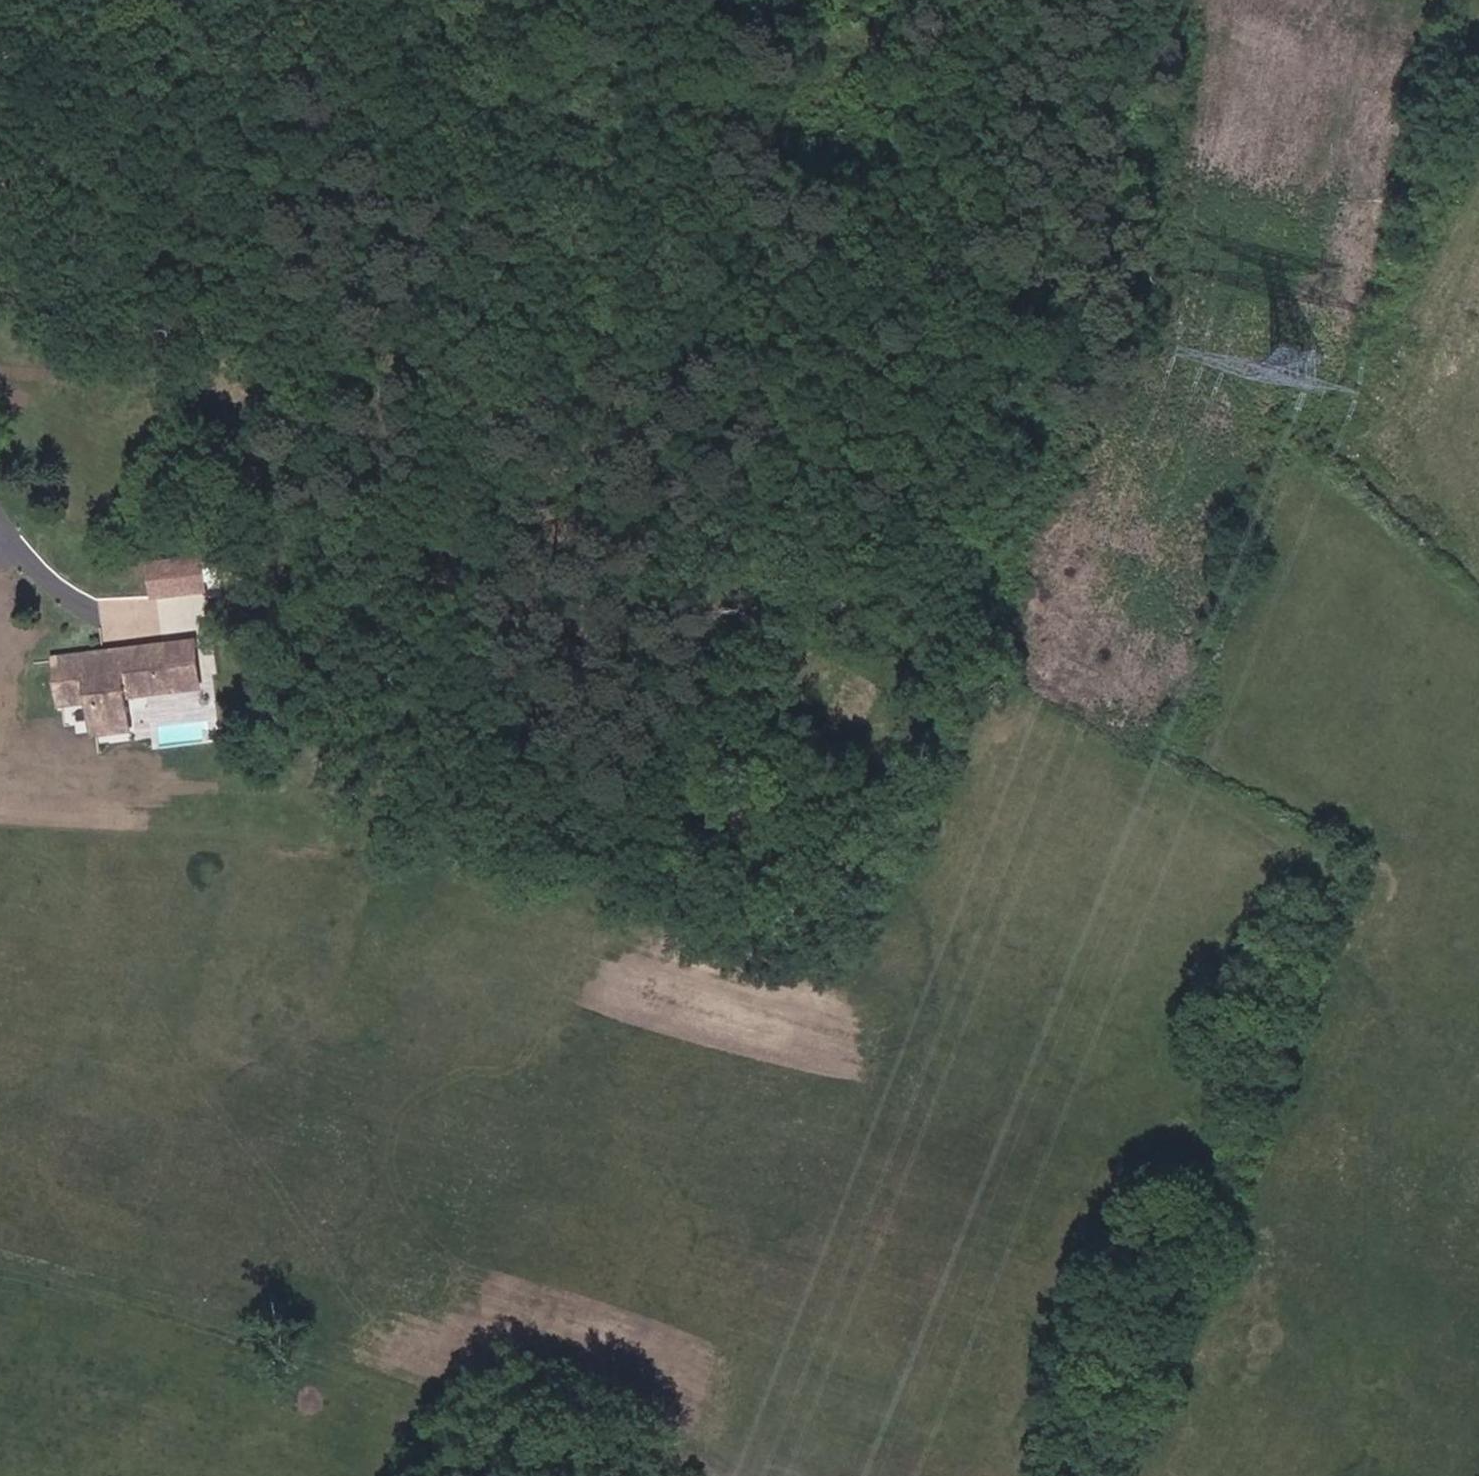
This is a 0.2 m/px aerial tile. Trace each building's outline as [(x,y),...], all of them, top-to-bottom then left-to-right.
[(206,584),(203,550),(173,552),(176,586),(206,584)] [(176,586),(173,552),(157,554),(160,587),(176,586)] [(164,637),(167,664),(169,684),(198,681),(194,635),(164,637)] [(105,642),(59,646),(64,701),(95,699),(96,721),(134,717),(132,687),(130,668),(167,664),(164,637),(119,640),(119,648),(105,648),(105,642)] [(169,684),(167,664),(130,668),(132,687),(169,684)] [(135,725),(134,717),(96,721),(96,729),(135,725)]
